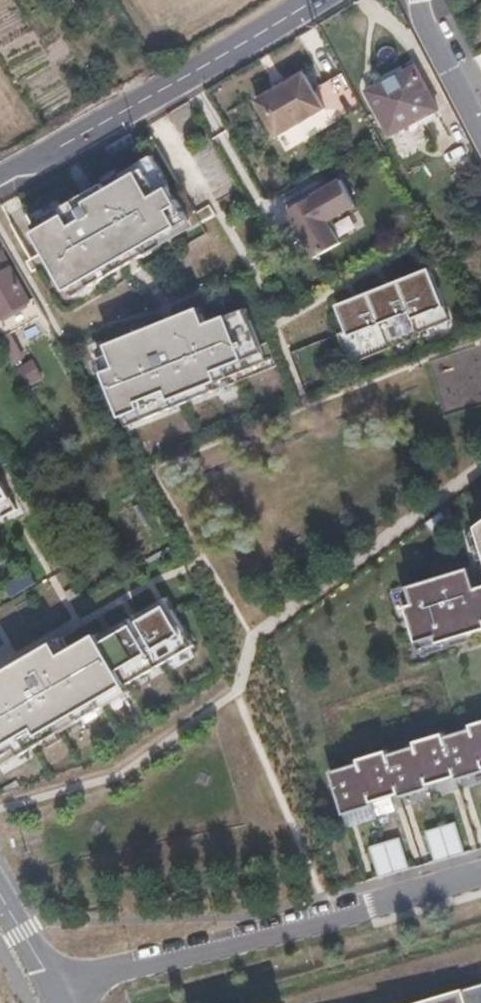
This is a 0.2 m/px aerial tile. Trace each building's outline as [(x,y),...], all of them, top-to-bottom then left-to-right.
[(415,66),(368,91),(391,136),(439,110),(415,66)] [(326,109),(304,74),(257,101),(278,137),(326,109)] [(92,201),(34,233),(67,293),(125,261),(135,255),(193,223),(173,189),(158,197),(145,172),(92,201)] [(338,180),(284,208),(310,257),(336,243),(324,220),(352,205),(338,180)] [(32,302),(5,253),(0,255),(0,320),(32,302)] [(353,295),(346,298),(340,300),(352,330),(338,338),(350,369),(456,322),(432,266),(422,270),(386,284),(353,295)] [(116,366),(102,371),(118,419),(245,370),(264,363),(246,312),(206,326),(199,312),(172,322),(109,346),(116,366)] [(22,507),(0,467),(0,519),(22,507)] [(429,571),(431,585),(403,592),(409,633),(447,618),(452,633),(480,623),(480,556),(429,571)] [(0,668),(0,740),(6,751),(29,736),(34,743),(69,722),(64,714),(198,641),(175,597),(120,628),(114,619),(78,638),(72,626),(0,668)] [(340,756),(353,804),(480,768),(480,716),(340,756)] [(426,831),(436,861),(465,852),(456,821),(426,831)] [(371,846),(381,874),(411,866),(403,836),(371,846)] [(461,987),(413,1001),(403,1002),(467,1002),(461,987)]
